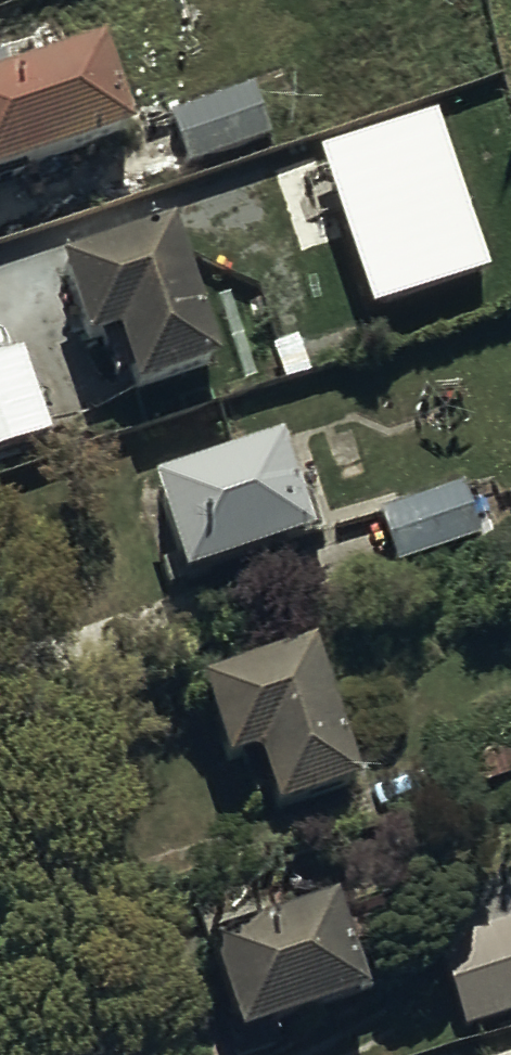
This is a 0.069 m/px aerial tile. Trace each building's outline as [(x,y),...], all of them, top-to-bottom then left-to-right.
[(133,157),(104,56),(10,84),(5,66),(0,67),(0,195),(133,157)] [(252,91),(170,120),(188,171),(271,142),(252,91)] [(439,104),(322,143),(375,301),(492,262),(439,104)] [(168,221),(68,255),(96,333),(123,324),(143,381),(215,356),(168,221)] [(0,350),(0,445),(55,425),(25,341),(0,350)] [(313,548),(282,449),(151,491),(182,590),(313,548)] [(462,489),(379,518),(399,572),(503,535),(492,503),(470,511),(462,489)] [(313,667),(201,702),(227,783),(256,775),(274,833),(357,807),(313,667)] [(205,961),(237,1054),(255,1054),(368,1016),(333,916),(205,961)] [(450,977),(469,1040),(510,1027),(510,958),(450,977)]
